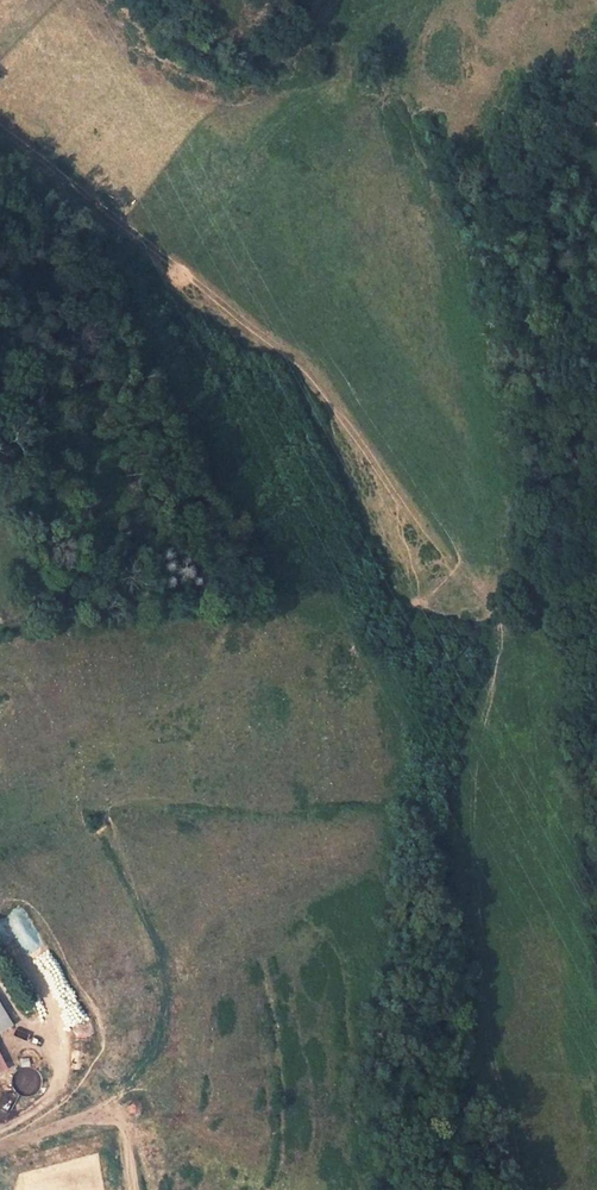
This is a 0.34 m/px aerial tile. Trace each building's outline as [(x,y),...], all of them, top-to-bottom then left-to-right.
[(12,1024),(0,1005),(0,1031),(12,1024)]
